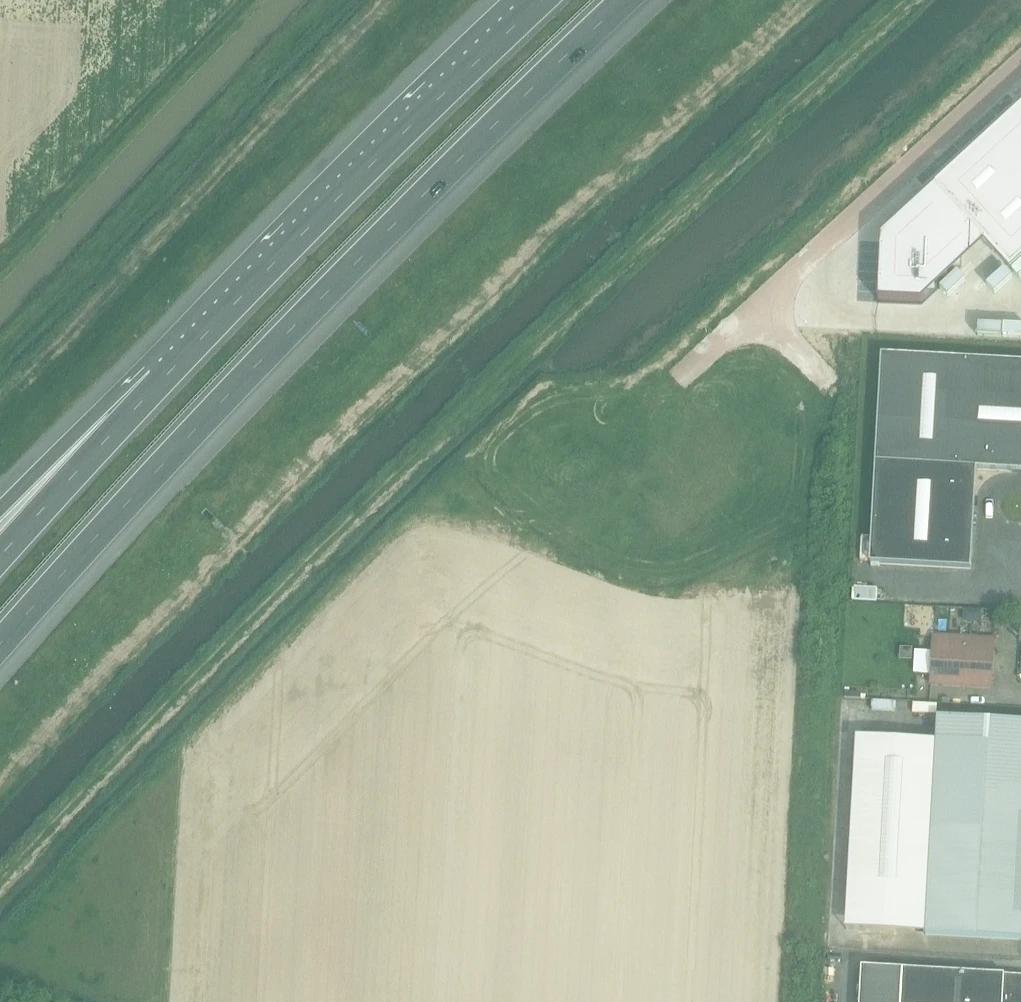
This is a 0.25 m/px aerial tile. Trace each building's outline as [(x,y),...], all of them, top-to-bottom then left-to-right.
[(881,298),(910,299),(910,289),(911,289),(911,288),(935,288),(935,276),(947,277),(948,265),(960,265),(960,254),(949,253),(974,231),(1011,271),(1020,261),(1020,113),(937,190),(944,198),(899,239),(884,238),(883,250),(888,250),(887,263),(883,262),(882,274),(887,274),(886,287),(882,286),(881,298)] [(876,463),(871,537),(861,536),(860,561),(870,561),(870,564),(971,569),(976,469),(1020,471),(1020,364),(882,356),(876,463)] [(853,587),(852,600),(877,602),(878,589),(853,587)] [(990,687),(994,638),(933,633),(930,683),(990,687)] [(900,647),(900,659),(912,659),(913,648),(900,647)] [(846,930),(926,935),(1006,940),(1020,940),(1020,722),(1018,722),(938,718),(936,742),(857,738),(846,930)] [(861,968),(860,1001),(1020,1001),(1020,976),(861,968)]
